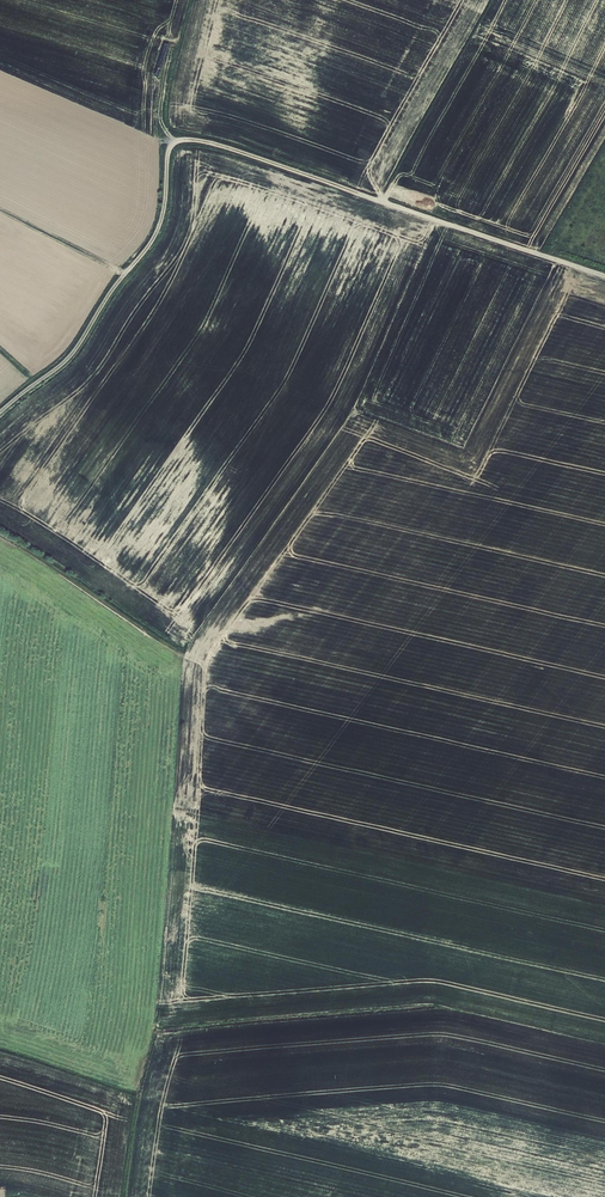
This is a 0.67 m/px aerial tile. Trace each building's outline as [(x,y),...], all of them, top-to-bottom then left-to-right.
[(425,202),(422,209),(442,215),(444,207),(425,202)]
